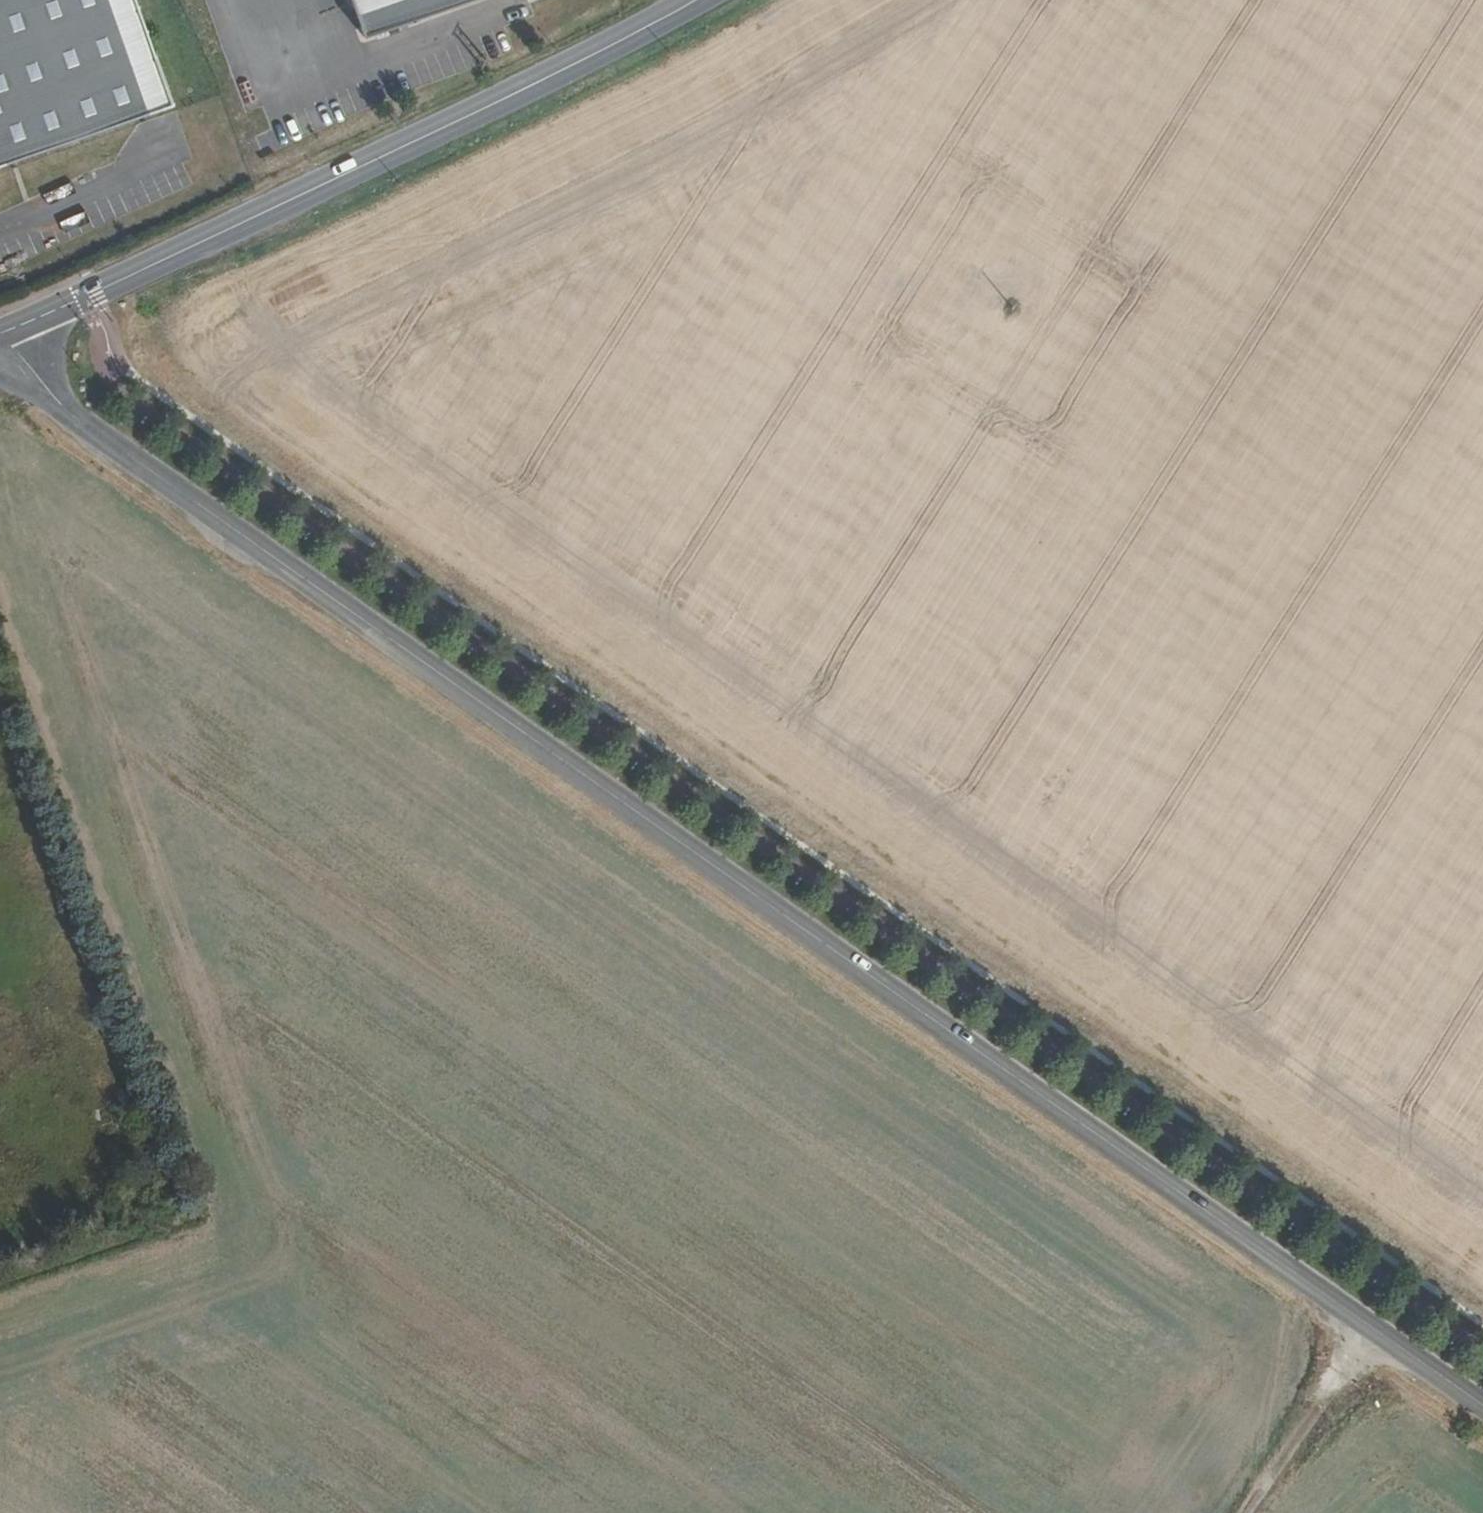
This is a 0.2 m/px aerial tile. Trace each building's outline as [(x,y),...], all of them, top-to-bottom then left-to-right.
[(125,0),(0,0),(0,169),(163,117),(125,0)] [(364,40),(476,0),(350,0),(364,40)] [(143,200),(189,184),(182,164),(136,180),(143,200)] [(9,822),(0,792),(0,825),(9,822)]
